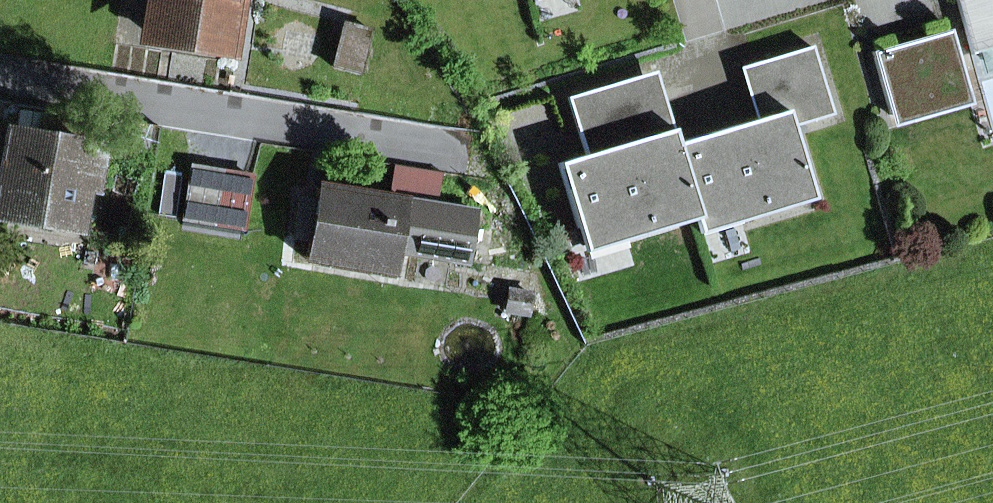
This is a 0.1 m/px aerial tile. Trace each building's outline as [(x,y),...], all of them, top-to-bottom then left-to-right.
[(150,35),(220,47),(227,0),(156,0),(150,35)] [(971,53),(992,47),(992,0),(956,0),(971,53)] [(344,22),(333,67),(358,73),(370,29),(344,22)] [(951,29),(872,52),(890,115),(954,95),(945,57),(958,53),(951,29)] [(676,143),(698,217),(693,219),(698,233),(812,199),(791,126),(832,114),(812,46),(754,63),(770,115),(755,119),(676,143)] [(893,127),(972,104),(958,53),(945,57),(954,95),(890,115),(893,127)] [(755,119),(770,115),(754,63),(740,68),(755,119)] [(657,133),(672,129),(654,72),(639,76),(657,133)] [(583,252),(693,219),(698,217),(676,143),(672,129),(657,133),(639,76),(568,98),(585,155),(557,163),(583,252)] [(72,218),(78,183),(92,185),(98,151),(12,138),(1,207),(72,218)] [(191,166),(183,219),(242,229),(251,176),(191,166)] [(392,271),(395,251),(466,263),(475,212),(436,206),(442,173),(395,166),(390,199),(317,187),(315,199),(300,197),(295,224),(311,227),(306,257),(392,271)] [(507,288),(503,306),(526,312),(531,293),(507,288)]
